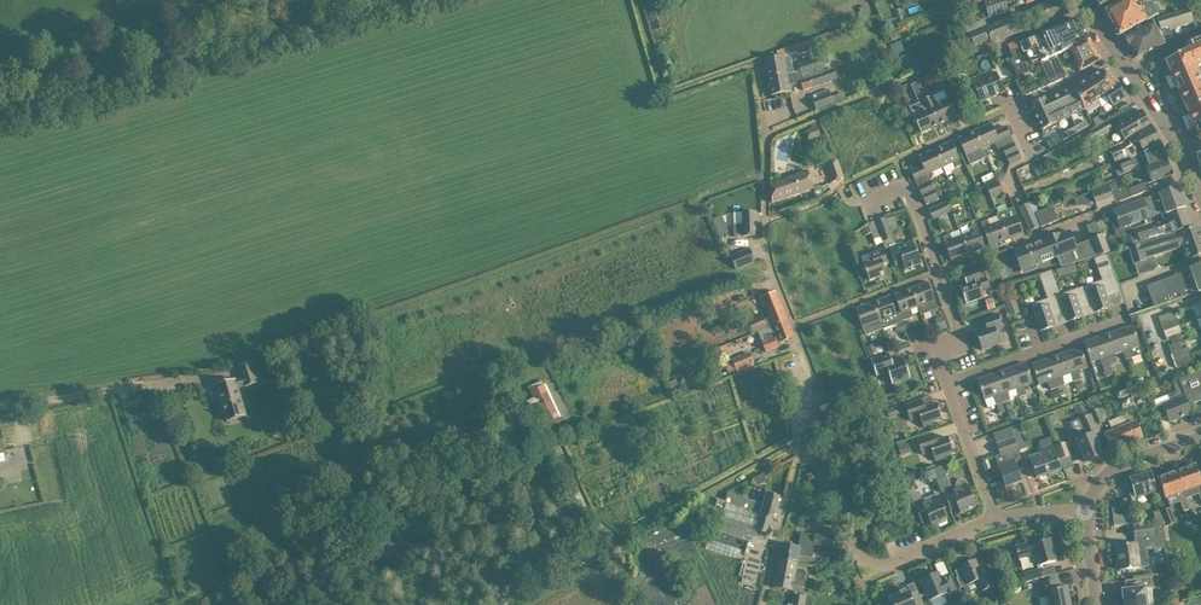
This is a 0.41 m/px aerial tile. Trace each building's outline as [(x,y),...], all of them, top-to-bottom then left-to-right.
[(976,6),(984,4),(988,17),(1008,11),(1005,0),(974,0),(976,6)] [(1000,22),(1005,38),(1022,32),(1019,24),(1037,17),(1040,25),(1069,13),(1061,0),(1055,0),(1033,9),(1000,22)] [(1105,10),(1112,23),(1119,35),(1122,34),(1133,27),(1147,20),(1158,13),(1158,12),(1156,9),(1154,6),(1161,0),(1144,0),(1143,0),(1135,1),(1135,0),(1123,0),(1115,4),(1105,10)] [(1190,9),(1177,13),(1165,17),(1156,20),(1153,22),(1134,31),(1124,36),(1127,44),(1129,47),(1131,46),(1169,26),(1170,30),(1193,22),(1194,25),(1196,29),(1200,27),(1200,5),(1190,9)] [(866,6),(859,8),(862,15),(868,13),(866,6)] [(1090,40),(1082,28),(1075,19),(1073,20),(1029,39),(1026,40),(1025,38),(1011,43),(995,49),(998,56),(1011,51),(1017,67),(1028,62),(1029,66),(1035,64),(1040,61),(1047,78),(1048,77),(1051,83),(1050,84),(1066,77),(1057,55),(1070,49),(1089,40),(1090,40)] [(1005,38),(1000,22),(986,27),(984,20),(965,27),(969,36),(971,36),(974,46),(991,39),(992,43),(1005,38)] [(1169,26),(1131,46),(1137,57),(1148,51),(1164,43),(1163,41),(1173,36),(1170,30),(1169,26)] [(896,28),(888,31),(892,41),(900,38),(896,28)] [(1186,45),(1188,51),(1189,50),(1196,67),(1200,65),(1200,38),(1186,45)] [(765,59),(768,77),(794,72),(791,57),(814,49),(811,40),(777,52),(778,56),(765,59)] [(1095,50),(1089,40),(1070,49),(1075,59),(1095,50)] [(931,65),(925,50),(918,53),(923,69),(931,65)] [(1101,59),(1095,50),(1075,59),(1080,70),(1101,59)] [(1165,61),(1200,144),(1200,78),(1196,67),(1189,50),(1188,51),(1165,61)] [(794,72),(768,77),(771,95),(790,92),(789,85),(801,83),(803,90),(813,87),(830,81),(825,66),(827,66),(823,56),(798,64),(800,71),(794,72)] [(955,76),(965,71),(962,64),(951,69),(955,76)] [(1104,69),(1086,81),(1099,100),(1106,96),(1113,106),(1126,97),(1117,83),(1114,84),(1104,69)] [(946,71),(938,75),(942,84),(950,80),(946,71)] [(996,71),(972,82),(981,102),(1005,91),(996,71)] [(938,124),(926,98),(919,81),(911,85),(918,99),(920,98),(921,100),(921,101),(925,109),(912,115),(913,117),(913,119),(915,123),(917,124),(921,133),(938,124)] [(1075,86),(1074,86),(1085,109),(1099,100),(1086,81),(1075,87),(1075,86)] [(1074,86),(1060,93),(1070,115),(1084,109),(1085,109),(1074,86)] [(811,96),(816,109),(834,102),(829,89),(811,96)] [(1046,99),(1057,123),(1057,122),(1070,115),(1060,93),(1046,99)] [(932,96),(926,98),(938,124),(956,116),(948,98),(936,104),(932,96)] [(1057,123),(1046,99),(1031,106),(1042,129),(1057,123)] [(899,107),(901,113),(907,111),(905,104),(899,107)] [(1116,107),(1105,114),(1107,119),(1119,112),(1116,107)] [(1141,111),(1116,125),(1122,135),(1122,137),(1125,140),(1128,139),(1152,125),(1150,122),(1143,110),(1141,111)] [(1107,119),(1105,114),(1105,113),(1094,119),(1096,125),(1107,119)] [(1086,120),(1076,126),(1078,131),(1088,125),(1086,120)] [(1088,132),(1093,141),(1112,130),(1107,122),(1088,132)] [(999,150),(1002,148),(1014,143),(1006,126),(995,131),(991,123),(974,131),(982,148),(995,142),(999,150)] [(1152,125),(1128,139),(1132,147),(1136,155),(1162,144),(1157,134),(1152,125)] [(805,130),(809,140),(820,135),(817,126),(805,130)] [(1078,131),(1076,126),(1065,132),(1068,137),(1078,131)] [(973,152),(982,148),(974,131),(958,138),(963,149),(966,156),(967,156),(969,161),(976,158),(973,152)] [(1048,142),(1050,147),(1061,141),(1059,136),(1048,142)] [(951,141),(935,149),(943,167),(946,172),(955,168),(962,164),(959,159),(960,159),(956,152),(951,141)] [(1002,148),(1006,156),(1018,151),(1014,143),(1002,148)] [(1121,169),(1116,171),(1118,176),(1135,169),(1134,166),(1138,164),(1140,170),(1147,167),(1168,159),(1162,144),(1136,155),(1128,158),(1128,159),(1127,159),(1118,162),(1121,169)] [(1122,148),(1110,153),(1115,164),(1118,162),(1127,159),(1122,148)] [(911,171),(919,187),(931,182),(929,179),(933,178),(931,172),(943,167),(935,149),(918,157),(922,165),(911,171)] [(823,154),(827,164),(833,182),(844,178),(838,160),(836,161),(833,151),(823,154)] [(1018,151),(1006,156),(1010,164),(1022,159),(1018,151)] [(1168,159),(1147,167),(1153,182),(1171,175),(1171,174),(1173,173),(1171,168),(1168,159)] [(771,183),(772,202),(814,188),(808,170),(771,183)] [(1006,176),(1003,170),(995,175),(998,181),(1005,178),(1006,176)] [(993,173),(982,176),(984,183),(995,179),(993,173)] [(1121,190),(1118,181),(1113,183),(1113,184),(1096,190),(1085,194),(1086,194),(1075,198),(1077,205),(1083,202),(1084,204),(1089,202),(1090,199),(1094,198),(1097,206),(1114,200),(1112,194),(1121,190)] [(919,187),(922,195),(934,190),(931,182),(919,187)] [(1128,189),(1131,197),(1148,190),(1145,182),(1128,189)] [(999,183),(988,187),(987,187),(991,196),(992,195),(1003,191),(999,183)] [(1185,206),(1178,186),(1143,199),(1150,217),(1161,213),(1162,215),(1185,206)] [(934,190),(922,195),(926,203),(938,198),(934,190)] [(1143,199),(1113,210),(1120,228),(1116,229),(1118,236),(1127,233),(1125,227),(1150,217),(1143,199)] [(947,202),(942,205),(929,210),(933,219),(952,211),(947,202)] [(1039,226),(1034,214),(1029,203),(1020,207),(1030,231),(1039,226)] [(1036,213),(1042,227),(1059,219),(1053,206),(1036,213)] [(1185,206),(1162,215),(1164,221),(1168,220),(1168,222),(1153,226),(1141,230),(1137,231),(1139,237),(1140,241),(1144,240),(1172,232),(1172,233),(1193,226),(1185,206)] [(1024,233),(1017,215),(1016,215),(1013,207),(997,214),(998,216),(1000,221),(1007,240),(1024,233)] [(735,236),(743,235),(743,236),(758,236),(757,212),(742,212),(743,224),(734,224),(735,236)] [(1000,221),(998,216),(981,222),(983,227),(983,228),(985,235),(989,246),(1007,240),(1000,221)] [(885,218),(876,221),(883,241),(892,238),(890,231),(895,229),(897,225),(894,217),(886,220),(885,218)] [(1151,222),(1132,229),(1133,232),(1137,231),(1141,230),(1153,226),(1151,222)] [(725,223),(717,226),(720,234),(728,231),(725,223)] [(971,232),(961,236),(968,254),(985,248),(981,236),(978,229),(976,224),(969,226),(971,232)] [(1135,263),(1146,260),(1146,259),(1162,254),(1184,247),(1188,259),(1200,255),(1200,233),(1199,226),(1179,233),(1129,248),(1134,263),(1135,263)] [(1098,255),(1092,239),(1076,245),(1070,230),(1060,234),(1059,233),(1046,238),(1046,240),(1014,252),(1015,256),(1013,257),(1016,267),(1019,266),(1019,267),(1021,270),(1036,264),(1062,254),(1066,265),(1098,255)] [(1131,240),(1139,237),(1137,231),(1133,232),(1129,233),(1131,240)] [(968,254),(961,236),(952,239),(950,234),(943,236),(945,242),(944,242),(951,260),(968,254)] [(1091,238),(1092,239),(1098,256),(1109,251),(1102,234),(1091,238)] [(889,248),(896,266),(903,263),(906,270),(921,264),(913,241),(903,245),(903,243),(889,248)] [(750,249),(731,256),(734,266),(736,269),(755,262),(750,249)] [(862,269),(866,271),(869,281),(878,277),(879,279),(888,276),(884,266),(888,264),(883,249),(870,254),(872,259),(863,262),(864,265),(862,269)] [(1102,280),(1086,285),(1092,303),(1093,303),(1096,312),(1110,307),(1106,295),(1120,290),(1106,254),(1094,258),(1102,280)] [(1075,264),(1068,266),(1070,273),(1077,271),(1075,264)] [(1190,268),(1191,270),(1146,286),(1154,307),(1200,291),(1200,264),(1190,268)] [(963,274),(967,285),(960,287),(966,304),(988,296),(986,290),(990,289),(982,267),(963,274)] [(1059,294),(1060,294),(1052,270),(1040,274),(1048,298),(1032,304),(1041,330),(1055,325),(1051,314),(1064,309),(1065,309),(1059,294)] [(928,282),(911,288),(918,306),(920,312),(921,315),(933,310),(930,302),(935,300),(928,282)] [(1086,285),(1060,294),(1059,294),(1065,309),(1064,309),(1068,321),(1083,316),(1080,307),(1092,303),(1086,285)] [(900,311),(898,312),(902,321),(913,317),(910,309),(918,306),(911,288),(894,295),(900,311)] [(754,331),(762,328),(773,324),(772,320),(785,314),(775,292),(760,298),(764,307),(766,306),(771,317),(766,320),(763,314),(749,320),(754,331)] [(890,296),(873,303),(879,321),(885,318),(888,327),(902,322),(902,321),(898,312),(896,313),(890,296)] [(985,300),(988,310),(995,308),(992,298),(985,300)] [(1019,314),(1015,300),(1005,303),(1010,317),(1019,314)] [(879,321),(873,303),(856,309),(862,327),(863,327),(866,335),(883,329),(879,321)] [(976,331),(982,350),(1000,343),(996,331),(1003,328),(998,313),(983,318),(986,327),(976,331)] [(1138,320),(1139,320),(1136,313),(1130,315),(1130,316),(1130,317),(1132,322),(1138,320)] [(773,324),(762,328),(767,340),(762,342),(766,352),(779,347),(778,344),(794,337),(785,314),(772,320),(773,324)] [(935,319),(938,328),(946,325),(943,317),(935,319)] [(1034,317),(1016,321),(1017,328),(1036,324),(1034,317)] [(1161,324),(1163,331),(1180,325),(1177,318),(1161,324)] [(908,321),(902,323),(905,330),(911,328),(908,321)] [(905,330),(902,323),(894,326),(897,333),(905,330)] [(1133,325),(1116,331),(1126,359),(1142,354),(1140,345),(1133,325)] [(1180,325),(1163,331),(1166,339),(1182,333),(1180,325)] [(1116,331),(1100,337),(1110,365),(1115,363),(1117,363),(1115,354),(1123,351),(1126,360),(1126,359),(1116,331)] [(1110,365),(1100,337),(1084,342),(1091,362),(1099,359),(1104,367),(1107,377),(1113,374),(1113,372),(1110,365)] [(874,344),(866,347),(869,356),(877,354),(874,344)] [(1080,347),(1064,353),(1074,382),(1081,379),(1079,370),(1087,367),(1080,347)] [(720,348),(712,351),(715,357),(722,354),(720,348)] [(1171,354),(1174,362),(1190,355),(1188,348),(1171,354)] [(733,360),(736,369),(754,362),(750,353),(733,360)] [(877,376),(888,372),(892,384),(911,378),(903,357),(892,361),(889,353),(871,359),(877,376)] [(1064,353),(1048,359),(1058,387),(1059,390),(1064,389),(1063,385),(1065,385),(1063,376),(1071,373),(1074,382),(1064,353)] [(1190,355),(1174,362),(1176,368),(1193,363),(1190,355)] [(1053,389),(1058,387),(1048,359),(1032,364),(1036,376),(1039,384),(1047,381),(1051,389),(1053,389)] [(239,365),(239,368),(242,377),(235,379),(217,384),(228,421),(246,416),(238,388),(245,386),(246,387),(259,383),(253,361),(239,365)] [(1026,363),(1010,368),(1020,397),(1026,395),(1025,385),(1033,382),(1026,363)] [(1010,368),(994,374),(1004,402),(1010,400),(1009,391),(1016,388),(1019,397),(1020,397),(1010,368)] [(1179,379),(1187,399),(1188,404),(1200,399),(1200,371),(1179,379)] [(1004,402),(994,374),(977,380),(984,400),(993,396),(997,405),(1004,402)] [(1134,383),(1131,375),(1123,378),(1126,386),(1134,383)] [(677,380),(679,385),(685,386),(688,381),(686,376),(680,376),(677,380)] [(1156,379),(1147,382),(1150,389),(1158,386),(1156,379)] [(1187,399),(1179,379),(1172,381),(1176,391),(1168,394),(1171,401),(1156,407),(1160,418),(1167,415),(1169,421),(1171,421),(1173,421),(1178,419),(1178,418),(1192,413),(1188,404),(1187,399)] [(1083,387),(1081,381),(1074,383),(1077,390),(1083,387)] [(544,385),(524,395),(527,401),(521,405),(524,412),(531,409),(539,427),(559,417),(544,385)] [(1115,392),(1118,401),(1122,411),(1136,405),(1136,406),(1141,404),(1136,392),(1132,393),(1130,386),(1115,392)] [(1141,391),(1143,396),(1144,396),(1146,402),(1148,402),(1150,406),(1153,405),(1151,401),(1152,401),(1149,393),(1148,393),(1147,389),(1141,391)] [(1060,396),(1058,390),(1051,392),(1053,398),(1060,396)] [(908,404),(905,405),(910,420),(920,417),(923,427),(933,423),(933,421),(942,418),(940,415),(942,413),(939,407),(937,406),(936,402),(924,407),(922,399),(919,400),(908,404)] [(1086,402),(1080,404),(1083,410),(1088,408),(1086,402)] [(887,410),(889,418),(902,413),(899,406),(887,410)] [(1031,406),(1024,409),(1026,415),(1033,412),(1031,406)] [(1092,414),(1090,415),(1094,424),(1108,419),(1106,414),(1109,413),(1105,406),(1091,412),(1092,414)] [(1013,410),(1008,412),(1012,422),(1017,420),(1013,410)] [(1048,417),(1051,426),(1054,425),(1058,418),(1056,414),(1048,417)] [(1094,424),(1090,415),(1079,420),(1084,432),(1075,436),(1078,443),(1077,443),(1079,449),(1081,448),(1086,461),(1103,454),(1094,435),(1098,433),(1094,424)] [(1124,415),(1116,418),(1128,445),(1133,442),(1143,438),(1135,421),(1124,426),(1123,424),(1127,422),(1124,415)] [(1128,445),(1116,418),(1109,422),(1112,429),(1116,427),(1117,429),(1105,434),(1113,451),(1122,447),(1128,445)] [(1011,428),(1014,435),(1022,432),(1020,425),(1011,428)] [(934,433),(919,438),(917,439),(922,454),(932,451),(936,461),(945,457),(945,456),(954,452),(952,449),(954,447),(951,441),(949,440),(948,437),(937,441),(934,433)] [(1061,469),(1057,458),(1054,449),(1050,437),(1039,441),(1041,448),(1040,448),(1042,454),(1030,458),(1033,466),(1037,478),(1048,474),(1049,476),(1060,472),(1059,470),(1061,469)] [(997,444),(1001,454),(995,456),(999,465),(998,466),(1003,479),(1001,480),(1004,489),(1014,486),(1013,484),(1022,481),(1016,466),(1023,464),(1024,468),(1025,468),(1021,456),(1014,438),(997,444)] [(897,444),(901,455),(911,452),(907,440),(897,444)] [(1056,445),(1061,459),(1070,456),(1065,442),(1056,445)] [(1177,471),(1187,498),(1199,494),(1200,501),(1200,481),(1195,464),(1177,471)] [(945,466),(934,469),(934,470),(937,478),(946,475),(948,474),(945,466)] [(1130,481),(1123,483),(1127,499),(1120,501),(1125,519),(1133,517),(1129,504),(1137,502),(1136,497),(1157,491),(1151,471),(1129,478),(1130,481)] [(1187,498),(1177,471),(1158,478),(1166,498),(1179,493),(1181,498),(1180,499),(1184,510),(1190,508),(1187,498)] [(752,479),(756,486),(766,481),(762,474),(752,479)] [(957,488),(956,488),(944,494),(946,499),(951,510),(958,507),(960,513),(967,510),(969,511),(973,509),(974,507),(977,506),(972,495),(973,494),(971,489),(969,488),(966,482),(964,480),(962,479),(959,480),(957,481),(956,483),(956,486),(957,488)] [(761,503),(735,496),(750,486),(747,481),(726,494),(724,501),(718,499),(716,506),(724,508),(717,533),(752,542),(756,529),(757,530),(756,530),(769,534),(773,520),(778,521),(785,498),(779,496),(777,494),(772,493),(769,494),(764,492),(761,503)] [(947,521),(946,519),(948,518),(944,509),(946,508),(942,499),(940,500),(939,498),(930,502),(929,500),(923,503),(918,491),(916,492),(914,488),(908,490),(922,523),(929,520),(932,525),(938,523),(939,525),(947,521)] [(1166,524),(1167,525),(1175,522),(1170,508),(1162,511),(1166,524)] [(1162,511),(1154,513),(1156,525),(1163,524),(1166,524),(1162,511)] [(1196,529),(1193,519),(1185,521),(1188,531),(1196,529)] [(1156,525),(1134,527),(1136,544),(1117,546),(1120,570),(1139,567),(1137,549),(1152,547),(1152,549),(1154,551),(1158,550),(1160,548),(1160,546),(1165,546),(1163,524),(1156,525)] [(814,544),(816,534),(807,533),(807,534),(793,532),(790,545),(782,544),(779,560),(797,563),(798,556),(812,558),(814,544)] [(816,534),(814,544),(833,547),(834,537),(816,534)] [(1015,545),(1018,557),(1036,552),(1040,565),(1056,561),(1050,539),(1046,540),(1045,537),(1015,545)] [(844,559),(833,562),(816,566),(818,576),(847,568),(844,559)] [(779,560),(776,577),(804,582),(806,571),(796,569),(797,563),(779,560)] [(961,568),(955,570),(958,578),(957,578),(961,588),(966,585),(976,581),(980,592),(996,585),(994,581),(989,570),(988,567),(980,571),(975,560),(972,561),(970,560),(964,563),(964,564),(960,566),(961,568)] [(1042,568),(1023,573),(1026,582),(1044,577),(1042,568)] [(949,574),(941,577),(939,572),(933,574),(931,574),(927,575),(926,578),(920,580),(929,601),(944,595),(945,598),(957,592),(949,574)] [(804,582),(776,577),(774,588),(802,592),(804,582)] [(1125,604),(1153,604),(1151,589),(1153,589),(1152,578),(1126,581),(1127,590),(1123,590),(1125,604)] [(1046,582),(1040,583),(1042,593),(1047,592),(1049,604),(1071,604),(1067,587),(1060,589),(1058,579),(1046,582)] [(920,597),(912,600),(906,586),(897,590),(899,594),(889,598),(892,604),(923,604),(920,597)] [(1003,589),(1005,598),(1013,596),(1011,587),(1003,589)] [(814,598),(806,596),(794,594),(792,604),(813,604),(814,598)]
